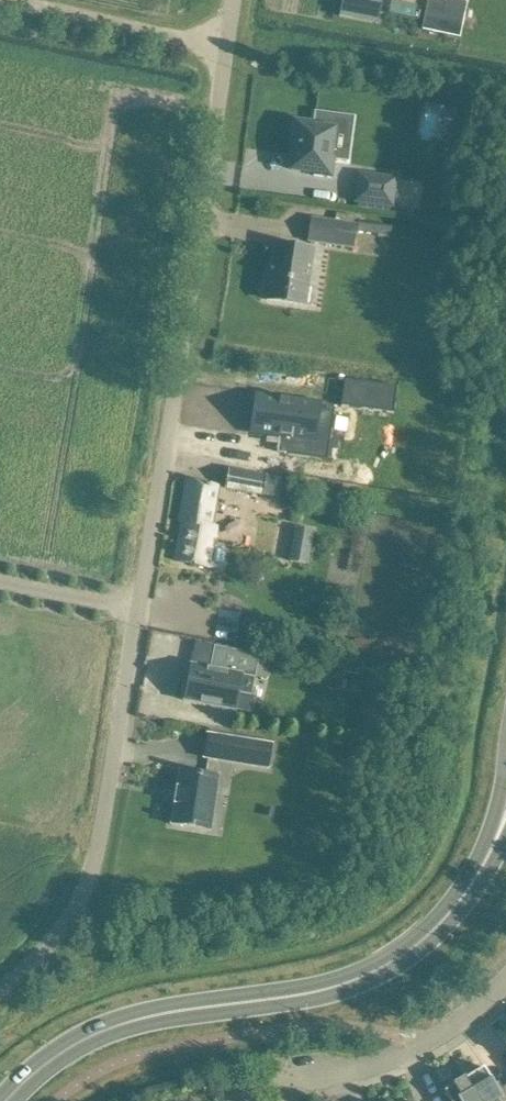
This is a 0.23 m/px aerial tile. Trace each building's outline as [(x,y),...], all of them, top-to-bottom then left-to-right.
[(335,16),(377,24),(382,0),(338,0),(335,16)] [(422,30),(460,38),(468,1),(461,0),(445,0),(444,3),(429,0),(422,30)] [(294,122),(290,154),(293,155),(291,170),(314,173),(314,176),(330,178),(333,160),(330,160),(334,130),(312,127),(313,124),(294,122)] [(358,173),(354,203),(393,208),(396,178),(358,173)] [(311,225),(309,241),(352,248),(355,226),(312,219),(311,225)] [(266,283),(265,292),(267,295),(267,300),(304,306),(304,304),(302,304),(305,287),(307,287),(313,251),(275,245),(272,266),(273,267),(271,277),(270,278),(269,280),(266,283)] [(344,380),(341,407),(394,414),(397,387),(344,380)] [(260,385),(254,422),(287,428),(284,445),(309,450),(313,427),(330,430),(335,404),(318,401),(319,395),(293,391),(293,390),(282,388),(282,389),(260,385)] [(228,469),(225,488),(263,495),(267,476),(228,469)] [(183,523),(176,562),(208,567),(218,569),(223,566),(226,550),(223,546),(213,544),(216,527),(212,526),(219,487),(188,482),(181,523),(183,523)] [(295,527),(289,561),(308,564),(314,531),(295,527)] [(189,675),(184,700),(235,710),(239,694),(251,696),(255,678),(254,677),(258,655),(239,652),(215,647),(211,669),(191,665),(190,669),(192,670),(191,676),(189,675)] [(207,734),(204,758),(268,768),(272,744),(207,734)] [(180,770),(171,825),(210,831),(219,776),(180,770)] [(464,1079),(477,1100),(505,1100),(505,1085),(501,1088),(497,1090),(484,1067),(464,1079)] [(464,1079),(444,1091),(450,1100),(477,1100),(464,1079)]
